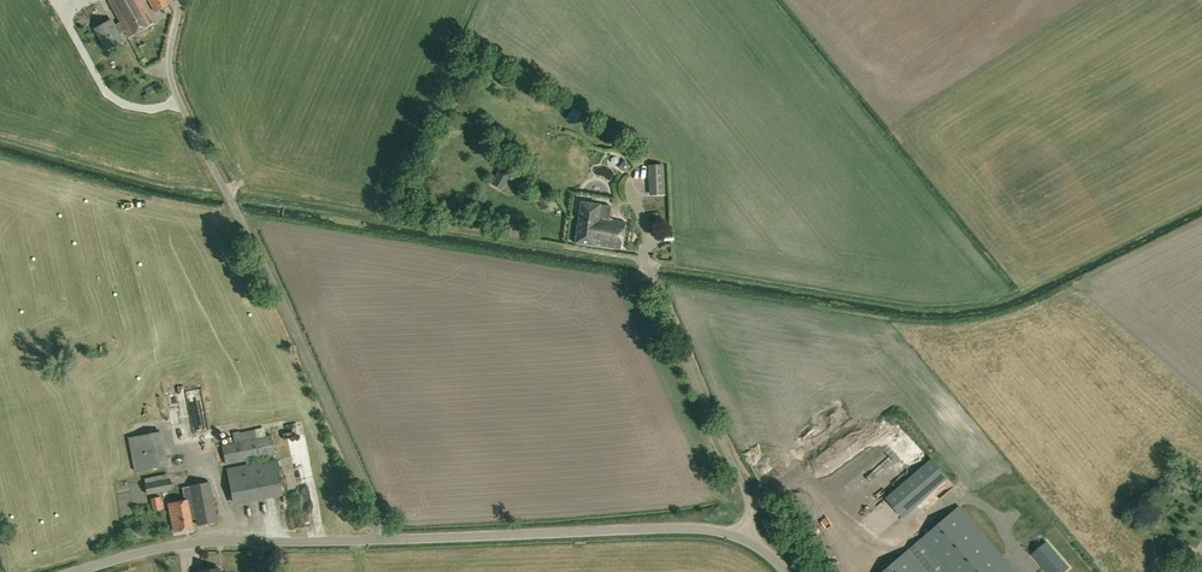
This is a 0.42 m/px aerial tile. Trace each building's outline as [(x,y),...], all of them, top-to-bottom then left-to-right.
[(113,19),(95,29),(107,50),(123,41),(120,35),(126,32),(129,37),(154,24),(140,0),(108,0),(121,22),(116,25),(113,19)] [(155,12),(170,4),(168,0),(148,0),(155,12)] [(148,88),(153,95),(165,88),(160,80),(148,88)] [(478,105),(477,114),(486,114),(487,105),(478,105)] [(630,167),(624,161),(618,167),(624,173),(630,167)] [(663,163),(647,164),(649,196),(665,195),(663,163)] [(501,166),(496,175),(506,181),(512,172),(501,166)] [(609,219),(611,206),(581,202),(575,243),(594,246),(594,245),(622,248),(625,221),(609,219)] [(168,464),(161,432),(129,438),(136,470),(168,464)] [(234,443),(222,445),(226,465),(245,461),(246,465),(252,464),(251,460),(275,455),(271,435),(256,438),(234,443)] [(246,465),(227,469),(234,502),(282,492),(276,459),(252,464),(246,465)] [(146,494),(172,490),(170,478),(169,478),(168,474),(144,478),(145,483),(144,483),(146,494)] [(193,519),(196,518),(197,525),(217,521),(210,483),(182,488),(184,500),(170,503),(176,532),(195,528),(193,519)] [(150,499),(152,511),(162,509),(160,497),(150,499)] [(919,542),(945,571),(1015,571),(959,507),(919,542)] [(1069,567),(1047,542),(1032,554),(1047,571),(1063,571),(1069,567)] [(884,571),(930,571),(911,549),(884,571)] [(1186,564),(1183,571),(1201,571),(1201,569),(1186,564)]
